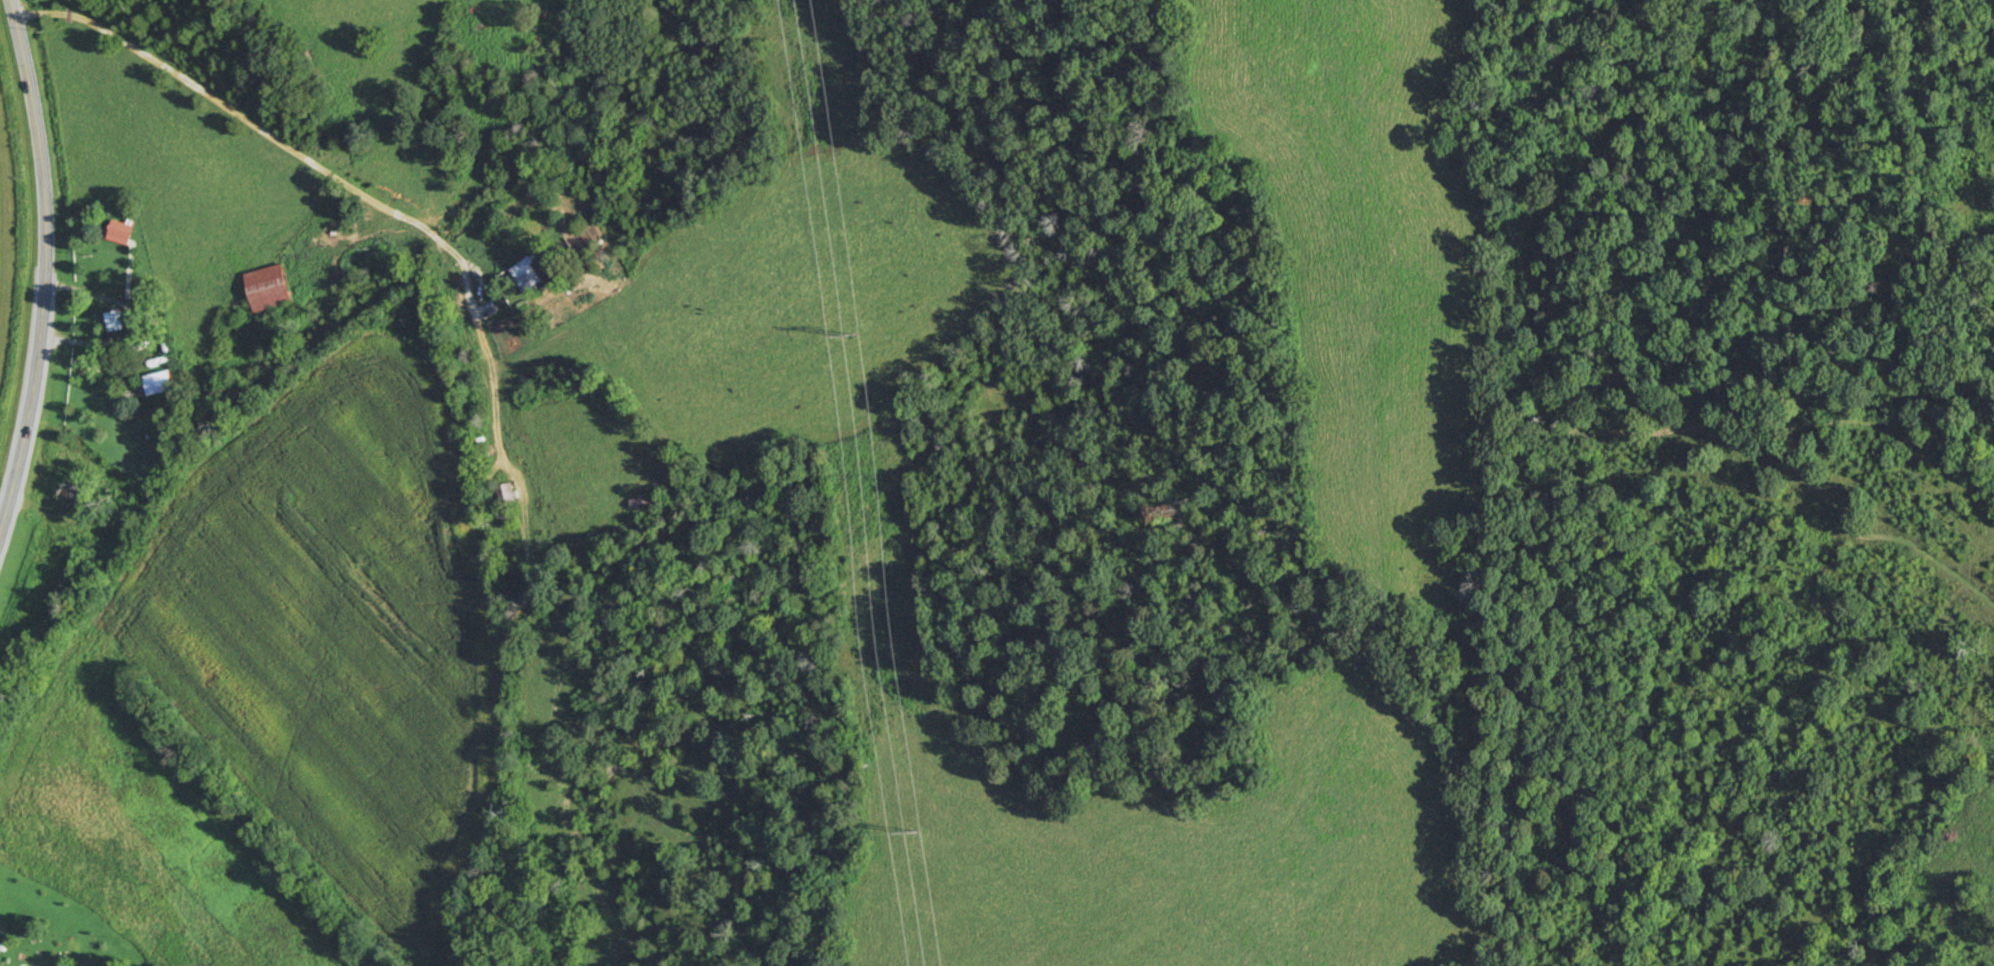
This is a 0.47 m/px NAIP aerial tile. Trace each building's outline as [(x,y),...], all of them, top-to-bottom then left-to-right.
[(527,293),(547,279),(531,256),(511,270),(527,293)] [(291,304),(283,265),(244,272),(252,312),(291,304)] [(107,332),(123,329),(119,309),(103,312),(107,332)] [(140,377),(145,396),(173,389),(168,370),(140,377)] [(71,511),(80,488),(60,481),(52,504),(71,511)] [(502,507),(514,504),(510,483),(498,485),(502,507)]
